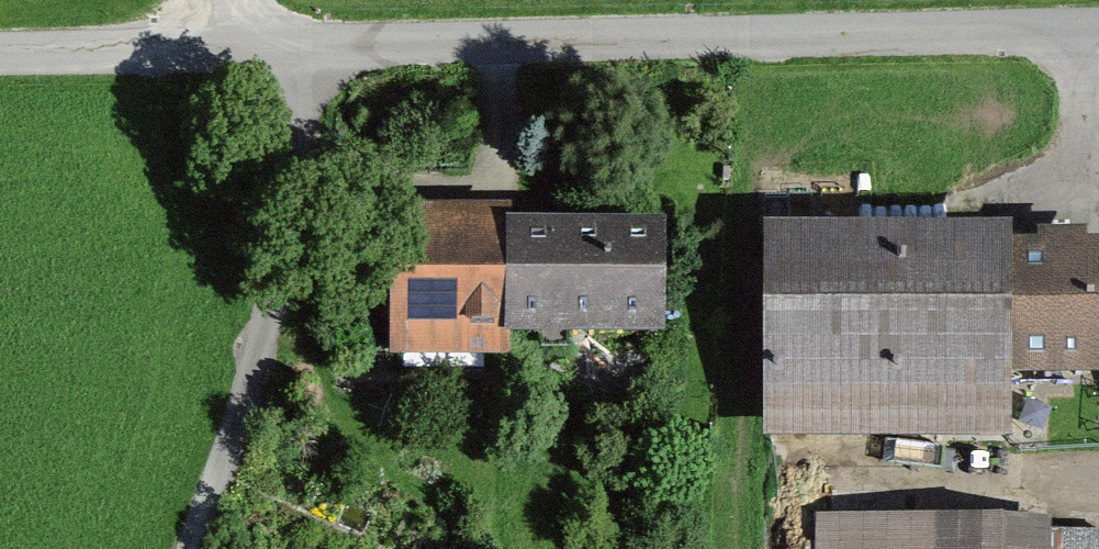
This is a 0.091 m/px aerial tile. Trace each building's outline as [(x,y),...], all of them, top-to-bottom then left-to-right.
[(507,206),(394,206),(394,364),(512,364),(512,345),(673,345),(673,225),(507,225),(507,206)] [(766,235),(771,455),(1008,449),(1007,396),(1098,394),(1098,250),(1022,252),(1021,228),(766,235)] [(817,522),(817,548),(1098,548),(1098,538),(1051,538),(1051,522),(817,522)]
